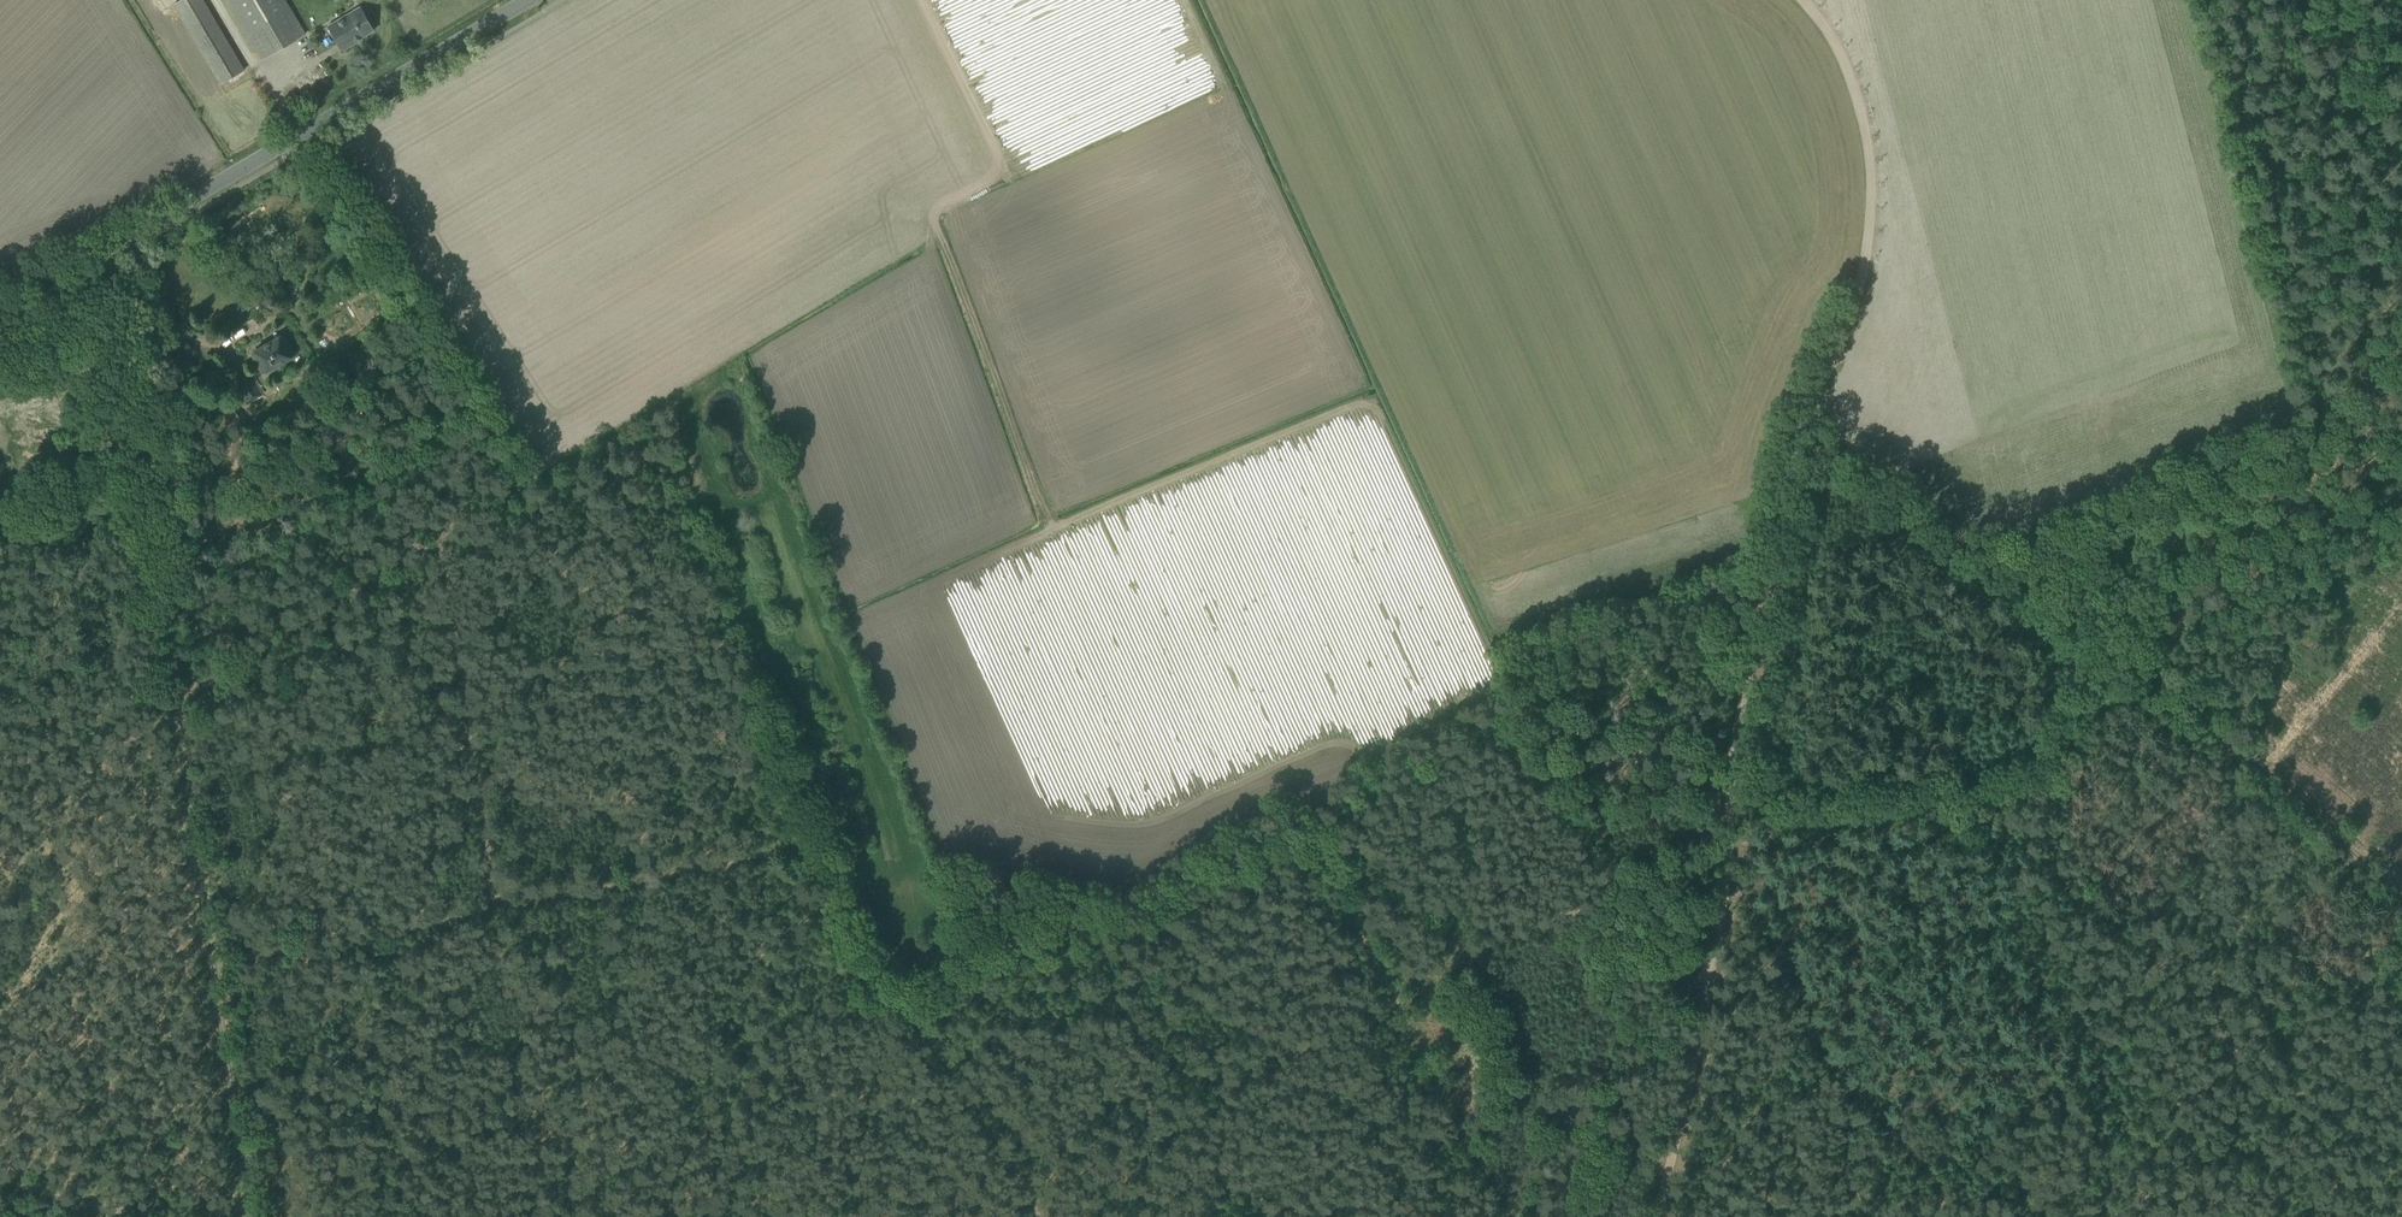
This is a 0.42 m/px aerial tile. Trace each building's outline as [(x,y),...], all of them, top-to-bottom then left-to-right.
[(244,70),(203,0),(180,0),(173,4),(220,84),(244,70)] [(304,34),(284,0),(227,0),(262,59),(304,34)] [(373,30),(362,10),(352,16),(350,12),(339,19),(341,22),(330,29),(342,50),(362,39),(361,37),(373,30)] [(53,303),(40,308),(42,315),(55,311),(53,303)] [(294,355),(282,335),(252,352),(263,372),(284,360),(287,361),(291,359),(292,356),(294,355)] [(261,395),(256,386),(250,376),(237,383),(248,402),(261,395)]
